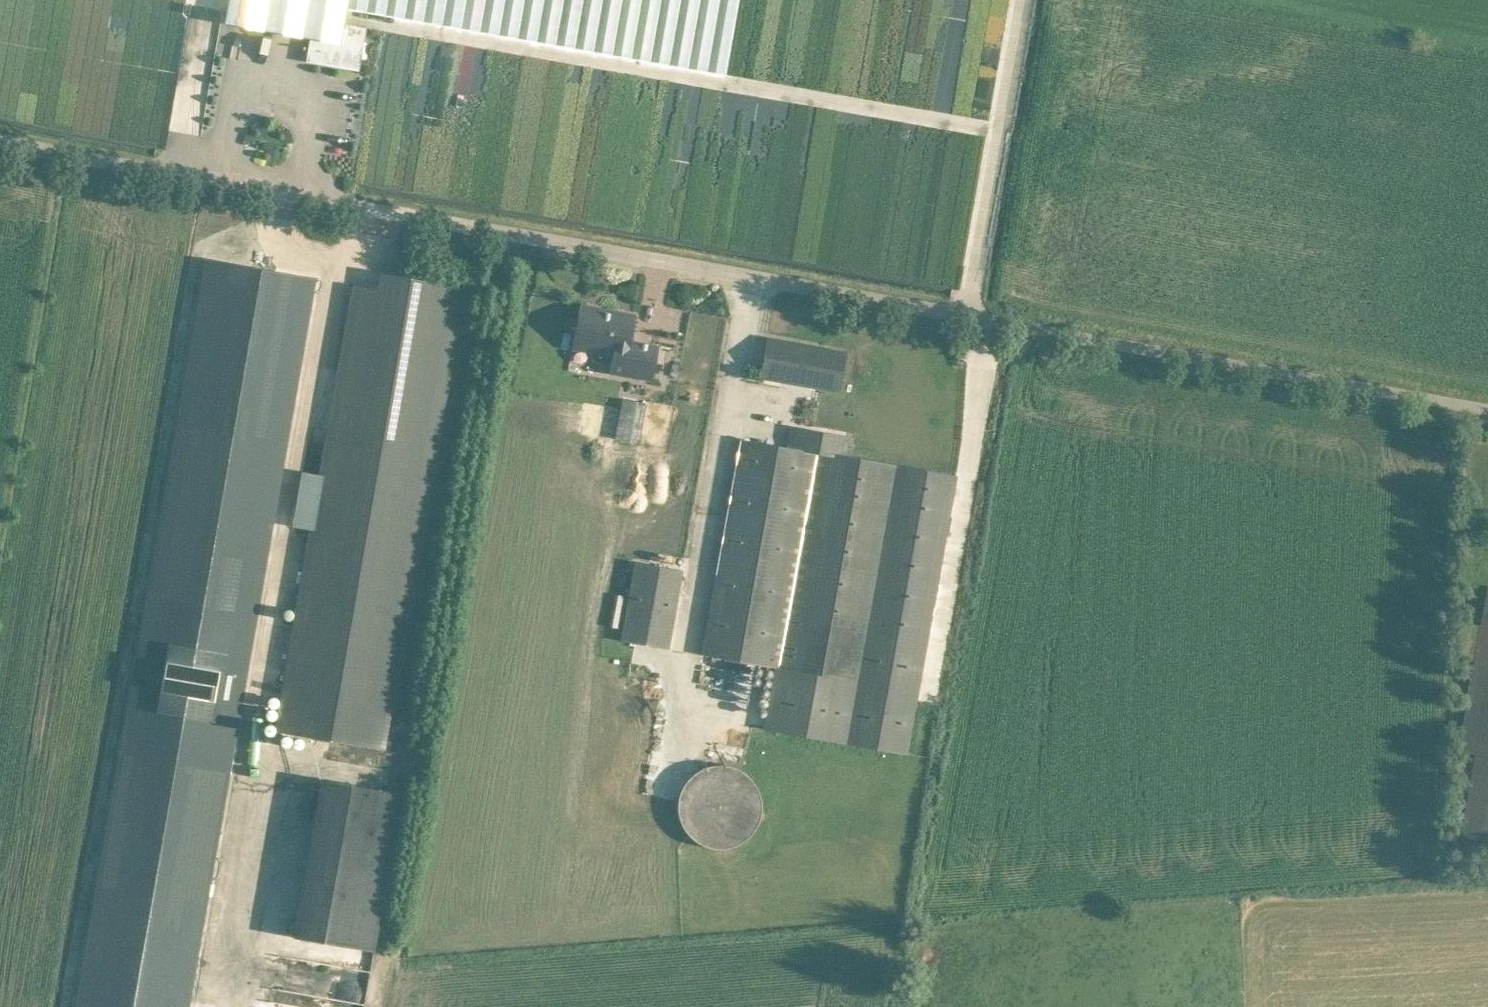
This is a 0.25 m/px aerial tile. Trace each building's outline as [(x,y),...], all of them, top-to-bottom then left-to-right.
[(723,73),(736,0),(228,0),(224,23),(310,38),(306,61),(359,70),(366,28),(344,24),(347,7),(723,73)] [(197,4),(192,38),(205,39),(209,6),(197,4)] [(311,277),(208,259),(79,1006),(185,1006),(311,277)] [(274,729),(386,750),(465,287),(380,272),(380,290),(354,285),(321,474),(301,470),(290,525),(308,530),(274,729)] [(629,312),(581,304),(574,345),(611,351),(609,364),(649,371),(654,339),(625,334),(629,312)] [(770,331),(762,371),(837,384),(844,344),(770,331)] [(739,440),(702,656),(774,667),(763,730),(906,753),(956,476),(851,459),(855,438),(791,426),(785,447),(739,440)] [(670,644),(684,567),(640,559),(626,636),(670,644)] [(269,650),(279,650),(279,627),(269,627),(269,650)] [(1468,741),(1478,743),(1461,823),(1487,828),(1487,646),(1468,741)] [(764,806),(765,796),(764,788),(762,779),(758,771),(753,765),(745,758),(738,754),(730,751),(722,750),(711,751),(702,753),(695,757),(688,762),(681,770),(677,777),(675,785),(673,795),(674,805),(677,813),(680,820),(686,827),(693,833),(700,837),(709,841),(718,842),(723,842),(730,841),(736,839),(743,835),(750,829),(757,822),(761,815),(764,806)] [(295,937),(378,951),(406,793),(323,778),(295,937)]
